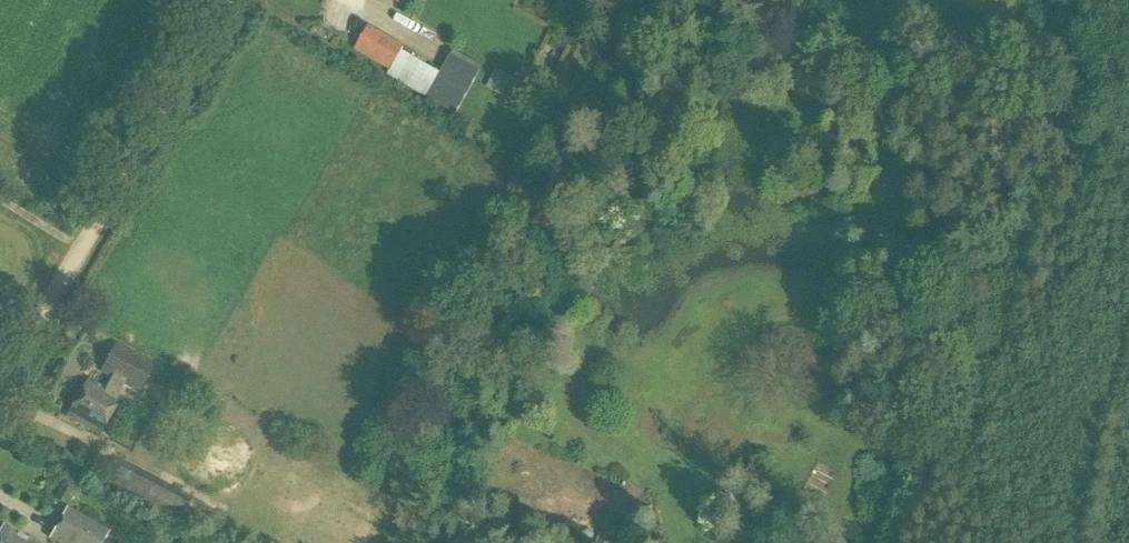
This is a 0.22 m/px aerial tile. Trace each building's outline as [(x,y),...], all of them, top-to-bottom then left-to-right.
[(440,74),(402,52),(404,47),(368,26),(355,50),(389,70),(387,74),(454,114),(479,72),(451,55),(440,74)] [(513,101),(522,81),(496,69),(487,88),(513,101)] [(101,434),(121,397),(89,379),(68,416),(101,434)] [(191,527),(202,506),(191,501),(192,500),(123,464),(111,485),(181,522),(191,527)] [(110,532),(67,508),(49,540),(54,542),(104,542),(110,532)] [(5,525),(0,534),(0,542),(38,542),(5,525)]
